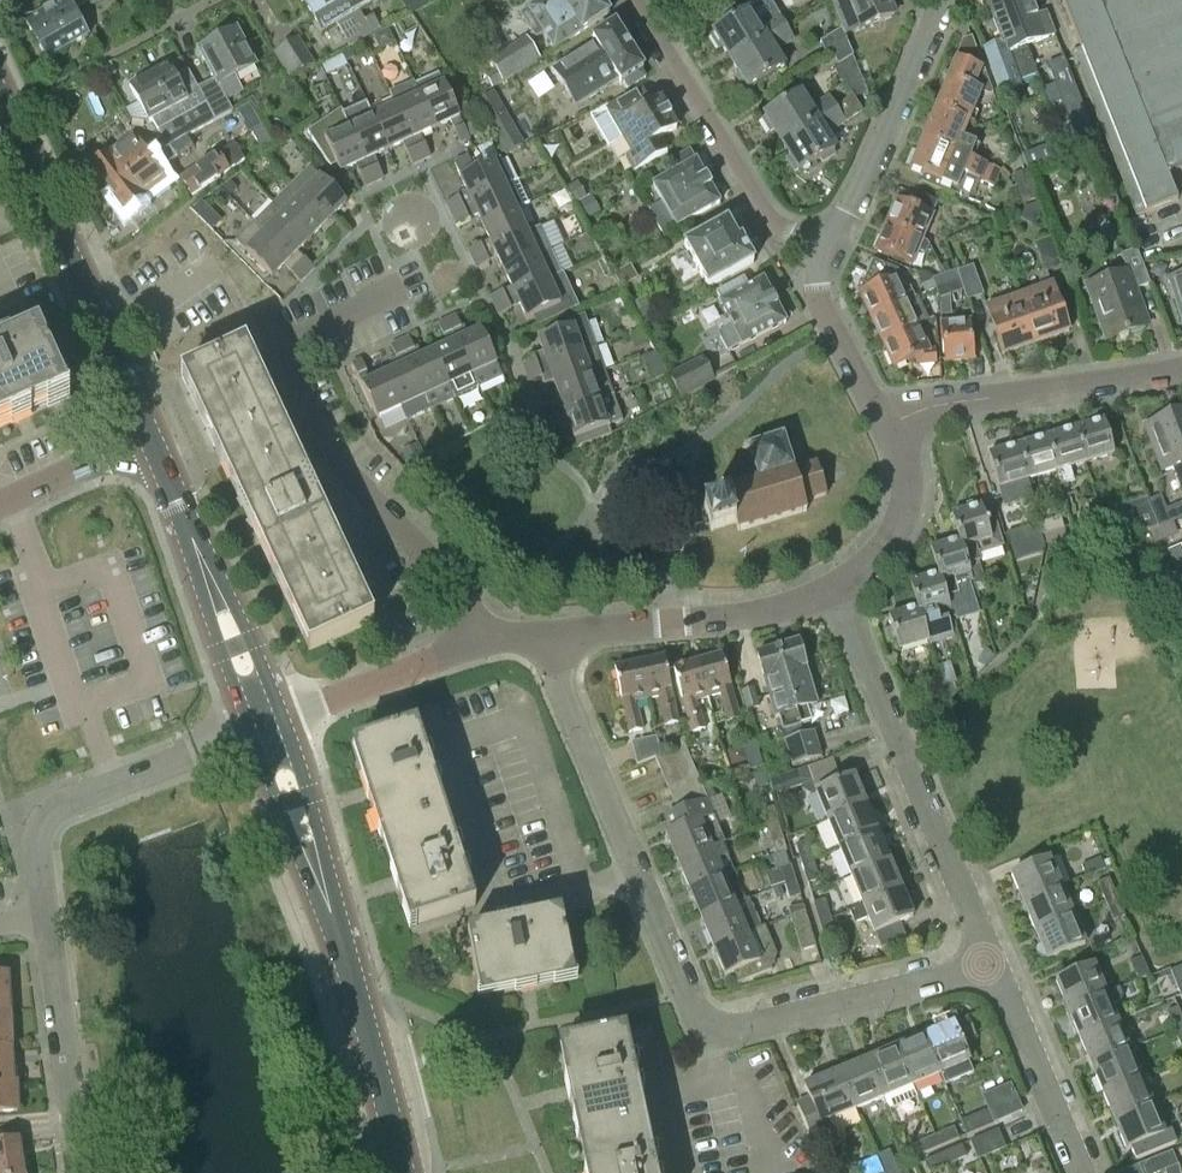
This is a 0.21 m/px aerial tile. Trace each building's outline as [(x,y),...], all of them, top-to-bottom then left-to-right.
[(12,5),(19,19),(40,8),(36,0),(21,0),(12,5)] [(65,0),(24,23),(46,61),(88,37),(73,11),(88,2),(91,6),(102,0),(65,0)] [(339,0),(300,0),(321,35),(336,27),(349,49),(363,41),(339,0)] [(363,41),(371,36),(379,31),(373,19),(364,24),(358,13),(379,1),(379,0),(339,0),(363,41)] [(420,13),(432,7),(428,0),(413,0),(420,13)] [(527,10),(528,11),(520,16),(535,40),(543,35),(553,51),(582,33),(608,16),(599,0),(543,0),(527,10)] [(892,9),(888,0),(835,0),(832,1),(846,35),(894,15),(892,9)] [(1007,0),(983,0),(1004,56),(1006,55),(1017,85),(1037,79),(1025,48),(1007,0)] [(1025,48),(1055,36),(1046,12),(1037,16),(1031,0),(1007,0),(1025,48)] [(1080,49),(1071,53),(1136,217),(1146,213),(1177,201),(1167,174),(1097,0),(1061,0),(1080,49)] [(1167,174),(1181,168),(1181,0),(1097,0),(1167,174)] [(723,27),(713,33),(714,36),(711,38),(718,50),(721,48),(730,62),(783,29),(775,16),(762,24),(763,26),(757,29),(747,12),(740,16),(731,2),(714,12),(723,27)] [(563,89),(629,47),(615,25),(592,39),(594,43),(552,70),(563,89)] [(197,89),(206,105),(215,121),(232,111),(227,101),(243,92),(235,78),(256,66),(236,29),(197,50),(213,80),(197,89)] [(373,35),(377,44),(384,46),(393,42),(386,29),(373,35)] [(791,43),(783,29),(730,62),(739,76),(735,78),(743,90),(746,88),(747,90),(784,68),(775,53),(791,43)] [(837,67),(853,58),(841,29),(825,39),(826,40),(819,43),(825,56),(831,53),(836,65),(837,67)] [(968,124),(981,92),(989,95),(993,94),(968,29),(967,29),(972,42),(961,47),(956,60),(955,60),(935,110),(968,124)] [(298,37),(294,40),(272,53),(289,80),(314,65),(298,37)] [(488,61),(493,69),(483,77),(491,89),(486,92),(478,80),(465,90),(472,101),(477,98),(478,100),(493,90),(492,89),(501,83),(502,84),(540,60),(526,38),(488,61)] [(643,70),(629,47),(563,89),(575,108),(618,81),(621,84),(643,70)] [(349,50),(342,54),(346,62),(353,59),(349,50)] [(837,67),(836,65),(833,67),(840,83),(844,81),(843,78),(858,71),(853,58),(837,67)] [(1098,147),(1063,58),(1046,65),(1053,85),(1041,90),(1047,108),(1061,102),(1074,137),(1060,142),(1066,158),(1098,147)] [(336,72),(330,60),(321,65),(327,76),(336,72)] [(169,66),(151,76),(169,111),(175,121),(193,112),(206,105),(197,89),(188,71),(175,78),(169,66)] [(836,111),(781,145),(790,159),(786,161),(794,173),(797,171),(798,173),(821,159),(823,162),(835,155),(833,152),(835,150),(826,135),(845,124),(844,123),(862,112),(854,99),(866,91),(858,71),(843,78),(844,81),(850,96),(836,111)] [(414,85),(434,129),(459,118),(439,74),(414,85)] [(169,111),(151,76),(129,87),(148,123),(152,121),(157,131),(175,121),(169,111)] [(434,129),(414,85),(412,82),(389,93),(396,106),(411,140),(434,129)] [(642,90),(635,94),(608,109),(606,106),(589,115),(607,147),(622,139),(631,154),(625,158),(633,172),(666,153),(659,139),(676,129),(660,101),(651,106),(642,90)] [(477,101),(490,124),(506,115),(493,92),(477,101)] [(836,111),(828,98),(810,109),(800,94),(764,116),(765,119),(762,121),(769,133),(772,131),(781,145),(836,111)] [(388,150),(373,117),(366,103),(341,114),(342,116),(364,162),(367,171),(373,183),(383,178),(374,157),(388,150)] [(193,112),(175,121),(157,131),(161,138),(167,149),(184,138),(215,121),(206,105),(193,112)] [(411,140),(396,106),(373,117),(388,150),(411,140)] [(935,110),(923,139),(974,160),(979,147),(961,139),(968,124),(935,110)] [(513,128),(506,115),(490,124),(497,137),(513,128)] [(364,162),(342,116),(308,132),(330,168),(336,165),(339,173),(364,162)] [(250,133),(262,154),(273,148),(261,126),(250,133)] [(454,131),(459,143),(469,139),(463,127),(454,131)] [(167,149),(161,138),(144,149),(133,135),(108,154),(107,154),(90,167),(108,191),(151,159),(167,149)] [(953,197),(962,175),(979,182),(986,165),(974,160),(923,139),(910,170),(923,176),(920,184),(953,197)] [(217,155),(186,176),(181,180),(192,196),(228,172),(228,171),(244,160),(234,143),(217,155)] [(424,144),(415,148),(421,161),(430,156),(424,144)] [(421,161),(415,148),(406,153),(411,165),(421,161)] [(151,159),(108,191),(126,216),(144,202),(142,200),(168,180),(172,186),(181,180),(186,176),(167,149),(151,159)] [(690,151),(671,162),(676,172),(652,186),(662,203),(648,210),(663,236),(720,204),(690,151)] [(453,163),(466,191),(461,194),(458,197),(446,203),(452,215),(472,205),(472,204),(511,185),(499,160),(475,171),(468,157),(453,163)] [(1000,171),(988,166),(981,183),(993,188),(1000,171)] [(309,167),(290,186),(327,222),(346,203),(309,167)] [(1040,201),(1028,170),(1011,176),(1005,179),(1023,207),(1040,201)] [(373,183),(367,171),(359,175),(364,187),(373,183)] [(472,205),(452,215),(457,226),(469,221),(468,219),(477,215),(483,228),(516,212),(530,206),(519,182),(511,185),(472,204),(472,205)] [(574,204),(585,199),(577,183),(565,190),(574,204)] [(290,186),(272,204),(309,241),(327,222),(290,186)] [(897,201),(886,227),(920,241),(936,203),(916,194),(911,207),(897,201)] [(591,196),(585,199),(574,204),(583,221),(600,211),(591,196)] [(309,241),(272,204),(253,223),(290,259),(309,241)] [(527,235),(516,212),(483,228),(494,251),(527,235)] [(341,222),(334,229),(343,239),(350,232),(341,222)] [(290,259),(253,223),(235,242),(271,278),(290,259)] [(706,290),(753,263),(741,241),(737,243),(726,223),(682,248),(706,290)] [(920,241),(886,227),(876,252),(910,267),(916,252),(925,256),(929,247),(927,243),(920,241)] [(343,239),(334,229),(327,236),(336,246),(343,239)] [(527,235),(494,251),(505,274),(550,253),(538,230),(527,235)] [(1056,251),(1050,237),(1033,244),(1044,273),(1062,267),(1056,251)] [(472,260),(485,254),(480,244),(468,250),(472,260)] [(1148,326),(1135,291),(1150,285),(1137,249),(1120,255),(1126,272),(1086,287),(1106,341),(1148,326)] [(561,276),(550,253),(505,274),(515,297),(561,276)] [(489,263),(485,254),(472,260),(477,269),(489,263)] [(297,266),(306,275),(313,268),(304,259),(297,266)] [(871,319),(915,300),(910,288),(901,292),(895,277),(897,271),(872,261),(861,288),(862,292),(859,293),(871,319)] [(306,275),(297,266),(290,273),(299,283),(306,275)] [(623,288),(638,279),(631,266),(615,275),(623,288)] [(966,301),(979,297),(983,296),(972,266),(956,271),(960,282),(963,291),(966,301)] [(960,282),(956,271),(956,270),(944,275),(948,286),(960,282)] [(948,286),(944,275),(931,279),(932,282),(935,290),(948,286)] [(561,276),(515,297),(526,321),(538,316),(542,325),(577,309),(561,276)] [(1169,280),(1181,322),(1181,276),(1169,280)] [(716,294),(720,303),(719,304),(728,322),(720,326),(723,332),(718,335),(728,355),(786,324),(763,280),(747,289),(743,280),(716,294)] [(935,290),(932,282),(920,287),(924,295),(935,290)] [(960,282),(948,286),(951,295),(963,291),(960,282)] [(948,286),(935,290),(939,300),(939,299),(951,295),(948,286)] [(1052,286),(1019,298),(1035,344),(1069,332),(1052,286)] [(625,298),(641,327),(657,317),(641,289),(625,298)] [(494,307),(506,301),(502,291),(490,297),(494,307)] [(1035,344),(1019,298),(985,309),(1002,356),(1035,344)] [(915,300),(871,319),(882,344),(918,328),(928,324),(917,299),(915,300)] [(949,299),(939,299),(940,318),(950,317),(949,299)] [(511,310),(506,301),(494,307),(499,316),(511,310)] [(547,365),(596,347),(584,315),(565,322),(567,329),(538,340),(547,365)] [(452,333),(447,321),(437,325),(443,337),(452,333)] [(945,363),(973,360),(969,323),(941,326),(945,363)] [(929,352),(918,328),(882,344),(893,369),(914,359),(918,366),(936,364),(934,352),(929,352)] [(457,341),(479,388),(483,395),(505,384),(495,364),(496,364),(481,331),(457,341)] [(650,350),(644,333),(630,338),(637,355),(650,350)] [(65,397),(39,338),(0,356),(0,425),(65,397)] [(408,339),(400,342),(432,410),(454,399),(433,353),(421,358),(419,353),(414,351),(408,339)] [(457,341),(433,353),(454,399),(479,388),(457,341)] [(391,372),(385,375),(400,408),(407,422),(432,410),(400,342),(390,347),(395,359),(387,363),(391,372)] [(372,621),(340,554),(245,349),(246,348),(246,347),(180,377),(308,653),(374,622),(373,621),(372,621)] [(547,365),(538,368),(526,373),(529,383),(541,378),(542,381),(552,378),(556,389),(605,372),(596,347),(547,365)] [(526,373),(538,368),(535,359),(522,363),(526,373)] [(367,373),(361,360),(351,365),(357,377),(367,373)] [(670,379),(680,398),(713,380),(703,361),(670,379)] [(605,372),(556,389),(560,401),(551,405),(552,408),(540,412),(544,423),(614,397),(605,372)] [(400,408),(385,375),(361,386),(376,420),(400,408)] [(614,397),(544,423),(547,432),(559,427),(560,429),(569,426),(577,447),(612,434),(609,427),(623,422),(614,397)] [(1165,417),(1181,462),(1181,411),(1165,417)] [(1165,417),(1143,426),(1161,474),(1172,470),(1176,480),(1175,481),(1181,495),(1181,494),(1181,462),(1165,417)] [(1074,429),(1084,464),(1114,455),(1103,421),(1074,429)] [(1084,464),(1074,429),(1045,438),(1056,472),(1060,487),(1074,483),(1069,468),(1084,464)] [(817,465),(794,472),(784,438),(751,448),(744,445),(742,449),(748,453),(758,481),(726,491),(728,499),(703,507),(711,532),(735,524),(738,532),(806,512),(803,503),(826,496),(817,465)] [(1056,472),(1045,438),(1017,447),(1027,481),(1056,472)] [(416,446),(402,452),(407,465),(421,459),(416,446)] [(1027,481),(1017,447),(988,455),(998,490),(1027,481)] [(1166,509),(1161,496),(1147,502),(1158,529),(1181,519),(1181,503),(1166,509)] [(1132,518),(1124,520),(1149,532),(1158,529),(1147,502),(1146,499),(1128,505),(1132,518)] [(986,523),(981,506),(978,507),(975,503),(966,505),(966,510),(951,515),(959,540),(970,575),(974,586),(985,583),(979,562),(981,561),(979,554),(1002,547),(994,520),(986,523)] [(1128,505),(1099,514),(1103,526),(1124,520),(1132,518),(1128,505)] [(1103,526),(1099,514),(1079,520),(1083,532),(1103,526)] [(1040,524),(1044,536),(1064,530),(1060,518),(1040,524)] [(1044,536),(1040,524),(1020,530),(1024,542),(1044,536)] [(959,540),(930,549),(938,574),(939,574),(949,609),(953,621),(965,617),(958,597),(960,596),(955,580),(970,575),(959,540)] [(1181,563),(1181,549),(1181,546),(1167,551),(1173,567),(1181,563)] [(1173,567),(1179,582),(1181,581),(1181,563),(1173,567)] [(939,574),(938,574),(909,583),(917,608),(918,608),(928,643),(952,636),(947,619),(936,623),(934,613),(949,609),(939,574)] [(917,608),(889,617),(899,652),(928,643),(918,608),(917,608)] [(777,649),(800,726),(810,723),(806,709),(817,706),(798,643),(777,649)] [(800,726),(777,649),(756,655),(775,718),(779,717),(786,741),(803,736),(800,726)] [(987,653),(979,661),(985,667),(993,659),(987,653)] [(697,663),(708,699),(718,696),(727,724),(740,720),(721,656),(697,663)] [(664,658),(639,664),(647,699),(658,697),(664,725),(678,722),(664,658)] [(708,699),(697,663),(673,670),(692,734),(705,730),(698,707),(697,708),(695,703),(708,699)] [(647,699),(639,664),(614,669),(628,733),(642,730),(637,707),(636,707),(635,702),(647,699)] [(751,687),(738,691),(745,712),(758,708),(751,687)] [(386,837),(446,818),(416,727),(356,747),(386,837)] [(813,733),(803,736),(786,741),(785,741),(792,766),(821,758),(813,733)] [(655,758),(662,756),(656,737),(628,744),(637,766),(655,758)] [(662,756),(655,758),(661,772),(690,760),(684,746),(662,756)] [(690,760),(661,772),(666,786),(696,773),(690,760)] [(773,796),(800,787),(812,783),(807,767),(768,781),(773,796)] [(696,773),(666,786),(672,799),(701,787),(696,773)] [(816,792),(815,793),(817,796),(827,821),(866,805),(854,777),(842,782),(816,792)] [(701,787),(672,799),(678,813),(707,800),(701,787)] [(707,800),(678,813),(666,818),(672,832),(665,835),(666,835),(678,863),(722,845),(725,844),(707,800)] [(877,833),(866,805),(827,821),(839,849),(877,833)] [(767,828),(778,824),(774,808),(762,811),(767,828)] [(446,818),(386,837),(415,927),(475,908),(446,818)] [(787,853),(778,824),(767,828),(776,856),(787,853)] [(889,861),(877,833),(839,849),(851,877),(889,861)] [(801,865),(813,861),(807,841),(795,845),(801,865)] [(722,845),(678,863),(690,892),(723,877),(733,873),(722,845)] [(1080,866),(1085,878),(1105,869),(1100,858),(1080,866)] [(1023,904),(1061,888),(1049,860),(1011,876),(1023,904)] [(813,861),(801,865),(807,885),(819,881),(813,861)] [(889,861),(851,877),(862,904),(862,905),(901,889),(889,861)] [(796,881),(791,866),(779,869),(765,874),(769,889),(784,885),(796,881)] [(723,877),(690,892),(701,920),(735,906),(735,905),(723,877)] [(1105,903),(1117,898),(1109,879),(1097,884),(1105,903)] [(796,881),(784,885),(789,900),(800,896),(796,881)] [(1061,888),(1023,904),(1035,932),(1073,916),(1061,888)] [(862,905),(862,904),(849,910),(854,924),(868,918),(881,949),(906,938),(900,923),(913,917),(901,889),(862,905)] [(1117,898),(1105,903),(1113,921),(1125,917),(1117,898)] [(735,906),(701,920),(713,948),(760,928),(748,899),(735,905),(735,906)] [(819,923),(831,920),(825,900),(813,904),(819,923)] [(787,910),(789,916),(804,912),(803,907),(787,910)] [(805,911),(789,916),(800,952),(816,948),(805,911)] [(480,995),(526,985),(573,975),(561,914),(467,933),(480,995)] [(1073,916),(1035,932),(1047,961),(1085,944),(1073,916)] [(837,939),(831,920),(819,923),(825,943),(837,939)] [(772,955),(760,928),(713,948),(725,976),(724,976),(724,977),(733,973),(737,984),(772,970),(769,963),(772,955)] [(1150,976),(1142,957),(1130,962),(1138,981),(1150,976)] [(1067,1010),(1106,994),(1094,966),(1055,982),(1067,1010)] [(1181,983),(1181,967),(1170,972),(1176,985),(1181,983)] [(9,1013),(7,976),(0,977),(0,1013),(9,1013)] [(1106,994),(1067,1010),(1079,1038),(1117,1022),(1106,994)] [(1181,1028),(1181,1018),(1178,1008),(1166,1013),(1174,1031),(1181,1028)] [(0,1013),(0,1049),(11,1049),(9,1013),(0,1013)] [(953,1024),(922,1037),(938,1075),(943,1086),(973,1074),(960,1043),(974,1037),(967,1019),(953,1025),(953,1024)] [(1117,1022),(1079,1038),(1091,1066),(1129,1050),(1117,1022)] [(1174,1031),(1181,1050),(1181,1028),(1174,1031)] [(583,1139),(645,1126),(625,1033),(564,1046),(574,1095),(583,1139)] [(922,1037),(893,1049),(909,1088),(938,1075),(922,1037)] [(0,1049),(0,1085),(13,1084),(11,1049),(0,1049)] [(893,1049),(863,1062),(880,1100),(885,1112),(914,1099),(909,1088),(893,1049)] [(1141,1078),(1129,1050),(1091,1066),(1102,1094),(1141,1078)] [(863,1062),(834,1074),(850,1113),(880,1100),(863,1062)] [(850,1113),(834,1074),(804,1086),(810,1100),(796,1105),(812,1142),(830,1134),(826,1123),(850,1113)] [(1141,1078),(1102,1094),(1114,1122),(1152,1106),(1141,1078)] [(0,1085),(0,1113),(17,1112),(16,1084),(13,1084),(0,1085)] [(1164,1134),(1152,1106),(1114,1122),(1126,1150),(1164,1134)] [(961,1122),(967,1136),(995,1124),(989,1110),(961,1122)] [(645,1126),(583,1139),(590,1172),(655,1172),(645,1126)] [(954,1128),(935,1136),(940,1148),(959,1139),(954,1128)] [(1006,1149),(998,1130),(969,1142),(977,1161),(1006,1149)] [(940,1148),(935,1136),(916,1144),(921,1156),(940,1148)] [(18,1142),(0,1145),(0,1172),(23,1172),(18,1142)] [(942,1154),(948,1165),(966,1157),(961,1145),(942,1154)] [(898,1169),(889,1151),(877,1156),(885,1172),(890,1172),(898,1169)] [(1172,1152),(1172,1151),(1138,1165),(1141,1172),(1160,1172),(1178,1165),(1172,1152)] [(942,1154),(924,1162),(929,1172),(931,1172),(948,1165),(942,1154)] [(872,1172),(874,1167),(873,1162),(868,1159),(862,1161),(860,1166),(861,1171),(865,1172),(868,1172),(872,1172)]
